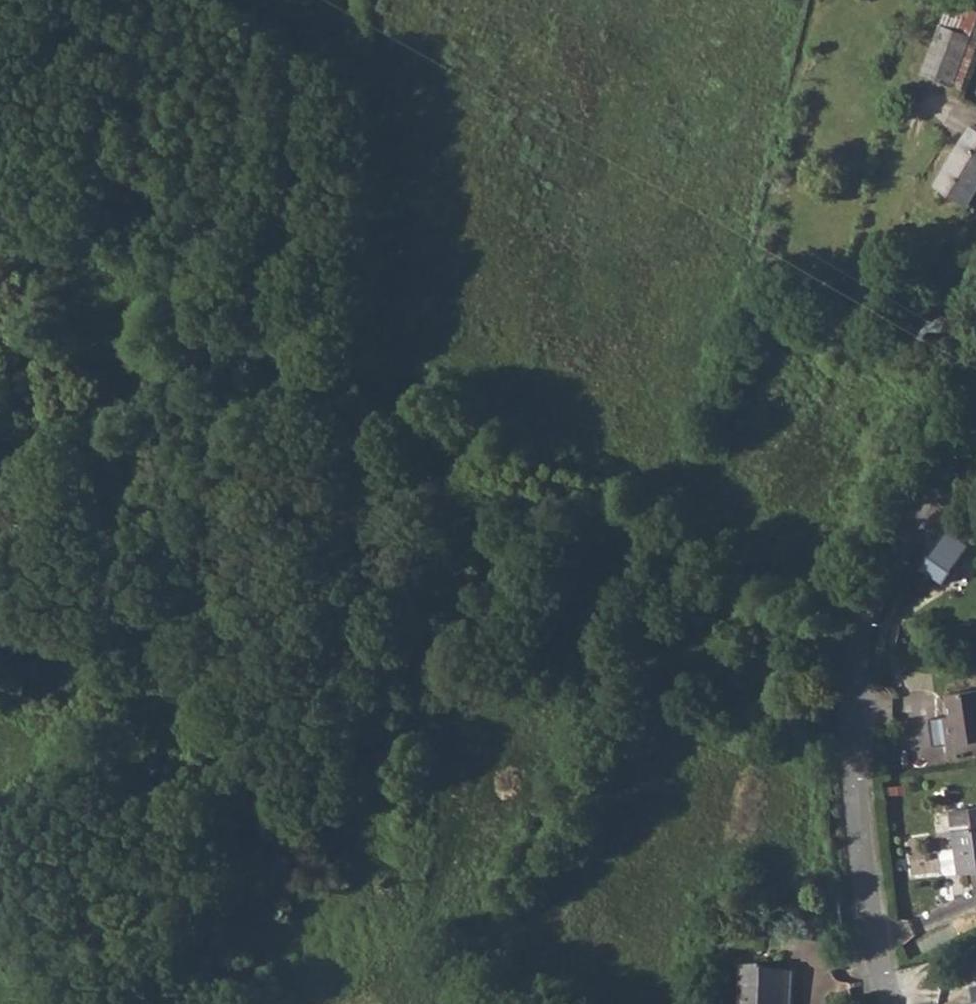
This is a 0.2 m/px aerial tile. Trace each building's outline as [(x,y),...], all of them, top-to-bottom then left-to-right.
[(950,0),(948,0),(922,75),(963,89),(975,50),(975,9),(950,0)] [(971,210),(975,202),(975,127),(938,189),(971,210)] [(945,724),(948,752),(975,749),(975,698),(953,701),(956,723),(945,724)] [(975,874),(975,811),(960,813),(968,874),(975,874)] [(762,967),(761,961),(741,960),(738,1003),(789,1003),(791,968),(762,967)]
